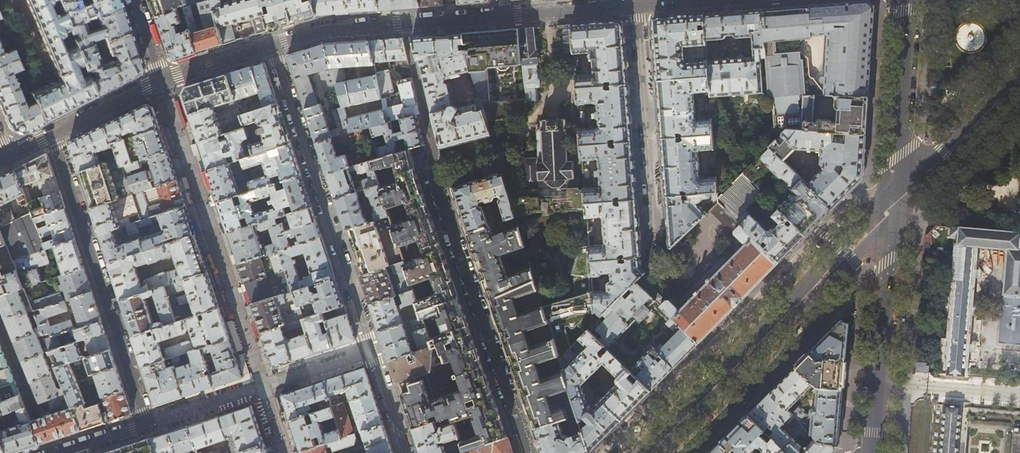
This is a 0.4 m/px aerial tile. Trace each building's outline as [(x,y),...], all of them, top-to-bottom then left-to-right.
[(56,74),(58,80),(29,92),(31,98),(33,102),(41,122),(68,109),(94,96),(85,74),(79,77),(75,67),(82,64),(76,49),(74,45),(63,50),(57,36),(62,34),(62,33),(62,32),(68,29),(67,26),(63,15),(62,13),(52,16),(48,4),(50,3),(51,2),(50,0),(51,0),(25,0),(56,74)] [(86,0),(88,2),(91,1),(92,4),(78,9),(75,0),(65,0),(58,2),(61,10),(66,9),(68,14),(63,15),(67,26),(82,21),(89,18),(121,8),(119,0),(86,0)] [(154,4),(158,17),(183,8),(211,0),(153,0),(154,4)] [(183,8),(185,12),(187,19),(197,53),(204,51),(210,49),(217,47),(223,45),(212,0),(211,0),(183,8)] [(262,0),(212,0),(223,45),(236,40),(232,24),(253,18),(257,34),(265,31),(270,30),(262,0)] [(270,30),(294,22),(318,15),(314,0),(262,0),(270,30)] [(318,15),(327,14),(349,12),(346,0),(314,0),(318,15)] [(349,12),(362,11),(380,10),(378,0),(346,0),(349,12)] [(380,10),(401,8),(420,7),(419,0),(378,0),(380,10)] [(811,75),(809,60),(801,52),(795,53),(795,52),(777,53),(776,37),(765,38),(766,48),(766,56),(769,98),(772,100),(776,140),(787,129),(802,130),(805,96),(817,96),(827,95),(835,95),(836,95),(868,96),(871,57),(873,24),(874,7),(869,2),(811,6),(814,35),(826,34),(830,34),(826,91),(820,90),(820,86),(815,80),(812,77),(811,75)] [(787,8),(763,10),(765,38),(776,37),(778,37),(802,36),(805,35),(813,35),(814,35),(811,6),(787,8)] [(123,14),(121,8),(89,18),(90,21),(92,20),(94,24),(95,25),(98,24),(100,28),(86,32),(82,21),(67,26),(68,29),(70,33),(75,31),(76,37),(72,39),(74,45),(76,49),(92,43),(100,41),(129,31),(127,26),(125,20),(123,14)] [(185,12),(183,8),(158,17),(164,35),(171,56),(174,57),(177,59),(197,53),(187,19),(182,20),(179,13),(185,12)] [(740,11),(704,14),(706,46),(710,46),(711,52),(766,48),(765,38),(763,10),(740,11)] [(706,46),(704,14),(682,16),(656,17),(654,18),(653,19),(653,21),(655,47),(658,80),(709,77),(707,55),(706,46)] [(623,20),(600,22),(572,25),(574,52),(574,58),(575,64),(577,88),(605,86),(605,82),(608,81),(612,81),(612,85),(628,84),(625,52),(623,21),(623,20)] [(0,24),(0,35),(6,49),(10,48),(0,24)] [(574,52),(572,25),(563,25),(565,53),(574,52)] [(534,28),(518,29),(522,64),(526,99),(526,101),(538,100),(537,87),(539,88),(540,86),(540,80),(538,78),(537,64),(538,63),(536,50),(534,28)] [(494,31),(464,33),(471,71),(472,76),(481,103),(487,122),(502,120),(528,117),(526,101),(526,99),(490,103),(487,71),(490,66),(498,66),(502,69),(507,68),(511,65),(522,64),(518,29),(494,31)] [(131,37),(129,31),(100,41),(104,54),(105,56),(107,55),(112,54),(114,59),(111,60),(119,83),(138,74),(139,70),(141,67),(132,40),(131,37)] [(471,71),(464,33),(444,34),(412,37),(418,60),(420,60),(429,97),(433,112),(432,113),(441,148),(479,138),(480,142),(492,139),(487,122),(481,103),(459,109),(458,108),(457,107),(455,106),(453,106),(448,85),(446,84),(444,78),(471,71)] [(826,91),(830,34),(826,34),(823,70),(815,80),(820,86),(820,90),(826,91)] [(377,73),(395,68),(406,66),(409,65),(403,38),(389,39),(369,41),(375,65),(377,73)] [(344,67),(361,66),(361,70),(358,70),(358,74),(373,73),(373,76),(377,75),(377,73),(375,65),(369,41),(352,42),(325,44),(336,82),(346,79),(344,67)] [(99,64),(92,43),(76,49),(82,64),(85,74),(94,96),(107,89),(119,83),(111,60),(109,61),(107,55),(105,56),(104,54),(101,55),(103,63),(99,64)] [(292,66),(301,95),(311,125),(317,142),(351,131),(347,118),(343,106),(337,83),(336,82),(325,44),(306,50),(288,55),(292,66)] [(766,56),(766,48),(711,52),(711,55),(707,55),(709,77),(710,91),(711,97),(763,93),(760,57),(766,56)] [(14,57),(11,50),(3,53),(0,53),(0,63),(14,57)] [(14,57),(0,63),(0,106),(9,128),(21,132),(27,129),(41,122),(33,102),(22,106),(8,72),(15,69),(27,100),(31,98),(29,92),(14,57)] [(259,64),(253,66),(260,92),(262,97),(267,95),(268,99),(266,100),(265,98),(263,98),(263,100),(265,107),(278,103),(272,84),(265,63),(259,64)] [(242,70),(228,74),(238,102),(241,101),(240,98),(260,92),(253,66),(242,70)] [(397,75),(395,68),(377,73),(377,75),(382,98),(384,109),(387,122),(392,121),(400,119),(417,115),(420,114),(414,88),(411,76),(408,77),(409,79),(398,82),(400,94),(398,94),(395,100),(392,99),(393,94),(393,92),(394,92),(391,77),(397,75)] [(186,102),(190,114),(195,128),(200,142),(220,136),(227,133),(233,131),(230,122),(223,125),(221,128),(216,111),(238,104),(238,102),(228,74),(207,81),(187,88),(184,94),(186,102)] [(377,75),(373,76),(337,83),(343,106),(382,98),(377,75)] [(709,77),(658,80),(660,109),(662,138),(713,134),(712,119),(699,120),(698,121),(696,119),(694,94),(696,92),(697,92),(710,91),(709,77)] [(630,109),(628,84),(612,85),(612,89),(608,90),(605,89),(605,86),(577,88),(578,104),(593,102),(597,104),(598,111),(597,112),(597,113),(594,113),(594,118),(597,117),(597,118),(599,120),(599,126),(595,129),(580,129),(581,145),(609,143),(609,140),(612,138),(616,138),(616,142),(617,142),(633,141),(630,109)] [(867,115),(868,96),(836,95),(835,95),(837,98),(837,108),(838,109),(840,110),(839,122),(832,122),(831,120),(819,119),(819,122),(813,121),(813,115),(816,115),(817,96),(805,96),(802,130),(866,134),(867,115)] [(265,107),(263,100),(252,103),(254,107),(251,109),(252,112),(265,107)] [(285,123),(278,103),(265,107),(252,112),(250,112),(242,115),(243,121),(244,122),(245,125),(256,121),(260,124),(261,127),(260,127),(258,130),(256,130),(257,133),(259,132),(261,133),(263,133),(264,136),(262,140),(251,144),(255,155),(271,149),(280,147),(291,143),(285,123)] [(127,114),(106,124),(112,144),(123,140),(121,135),(124,133),(125,134),(126,135),(128,133),(130,138),(161,128),(154,107),(147,104),(127,114)] [(248,105),(239,107),(242,115),(250,112),(248,105)] [(242,115),(239,107),(232,110),(236,123),(243,121),(242,115)] [(384,109),(347,118),(351,131),(387,122),(384,109)] [(403,131),(395,133),(392,121),(387,122),(351,131),(317,142),(321,155),(327,175),(371,161),(400,152),(397,140),(399,140),(400,143),(404,142),(403,139),(405,138),(408,149),(410,149),(425,145),(420,128),(417,115),(400,119),(402,125),(400,126),(401,129),(403,129),(403,131)] [(574,185),(573,161),(567,161),(566,129),(566,118),(560,118),(560,116),(548,116),(547,118),(541,119),(541,123),(536,123),(538,157),(526,157),(522,161),(523,182),(527,186),(528,189),(573,186),(573,185),(574,185)] [(511,152),(502,120),(487,122),(492,139),(498,155),(511,152)] [(112,144),(106,124),(88,133),(70,142),(74,157),(79,171),(82,171),(101,164),(97,153),(98,154),(100,153),(101,152),(104,163),(118,159),(115,150),(106,153),(105,150),(114,147),(112,144)] [(247,131),(246,127),(241,128),(233,131),(227,133),(229,137),(222,140),(220,136),(200,142),(203,154),(209,170),(230,163),(228,157),(234,155),(236,161),(242,159),(247,157),(243,142),(245,141),(245,140),(245,139),(249,138),(248,136),(247,131)] [(161,128),(130,138),(123,140),(112,144),(114,147),(115,150),(118,159),(120,166),(123,166),(168,151),(163,134),(161,128)] [(865,156),(866,134),(802,130),(787,129),(776,140),(769,147),(783,161),(796,148),(823,150),(822,164),(825,167),(825,169),(808,185),(832,209),(843,198),(854,187),(855,187),(857,184),(859,183),(862,177),(863,173),(864,166),(865,156)] [(713,134),(662,138),(664,165),(667,196),(718,192),(717,177),(703,178),(703,179),(700,177),(699,151),(700,149),(701,150),(714,149),(713,134)] [(635,169),(633,141),(617,142),(618,147),(614,147),(610,146),(610,143),(609,143),(581,145),(582,160),(596,159),(596,157),(600,158),(599,161),(600,170),(597,170),(597,175),(600,175),(601,185),(602,187),(600,189),(598,187),(585,188),(586,203),(615,201),(615,198),(618,196),(621,196),(622,200),(637,199),(635,169)] [(296,158),(291,143),(280,147),(282,153),(273,156),(271,149),(255,155),(247,157),(242,159),(245,168),(264,163),(268,175),(249,181),(250,183),(252,191),(257,189),(274,184),(272,177),(281,175),(283,181),(285,180),(302,175),(296,158)] [(808,185),(783,161),(769,147),(743,174),(752,182),(768,166),(795,192),(789,199),(783,193),(773,203),(780,210),(806,235),(821,220),(832,209),(808,185)] [(415,171),(410,149),(408,149),(400,152),(371,161),(374,170),(394,165),(398,181),(380,187),(387,208),(405,202),(411,218),(392,225),(399,247),(419,240),(424,256),(405,263),(411,284),(431,277),(437,293),(416,300),(417,302),(419,308),(420,310),(459,297),(448,266),(433,223),(416,175),(415,171)] [(153,187),(151,181),(156,179),(158,186),(178,179),(172,162),(168,151),(123,166),(125,172),(151,164),(153,169),(148,170),(126,177),(132,194),(133,194),(140,191),(138,186),(143,185),(145,190),(153,187)] [(32,161),(16,169),(22,185),(34,181),(35,184),(39,183),(41,189),(42,189),(45,196),(59,191),(54,176),(47,154),(32,161)] [(118,159),(104,163),(101,164),(82,171),(87,187),(93,207),(132,194),(126,177),(125,172),(123,166),(120,166),(118,159)] [(245,168),(242,159),(236,161),(230,163),(209,170),(213,184),(219,202),(235,196),(241,194),(252,191),(250,183),(238,187),(236,181),(244,179),(240,167),(242,167),(243,169),(245,168)] [(335,199),(379,184),(374,170),(371,161),(327,175),(330,183),(335,199)] [(16,169),(0,177),(0,226),(7,244),(14,260),(47,249),(44,243),(42,236),(38,228),(36,223),(34,218),(32,213),(16,221),(7,201),(19,196),(23,204),(25,204),(28,211),(31,209),(28,202),(22,187),(22,185),(16,169)] [(459,207),(468,232),(490,224),(495,223),(489,205),(484,207),(483,206),(480,204),(481,201),(484,200),(487,201),(493,199),(495,196),(498,195),(501,197),(499,200),(505,219),(515,215),(512,205),(513,205),(508,190),(503,172),(452,187),(459,207)] [(752,215),(751,216),(744,208),(760,191),(752,182),(743,174),(734,182),(740,188),(729,198),(724,193),(718,198),(719,202),(742,225),(779,262),(794,247),(806,235),(780,210),(768,222),(771,225),(769,228),(767,231),(752,215)] [(306,189),(302,175),(285,180),(287,187),(279,190),(277,183),(274,184),(257,189),(260,199),(272,195),(276,206),(271,208),(270,205),(266,206),(267,209),(264,210),(267,220),(276,217),(287,214),(285,207),(293,204),(295,211),(312,206),(306,189)] [(181,189),(178,179),(158,186),(153,187),(145,190),(140,191),(133,194),(142,220),(186,206),(181,189)] [(389,215),(387,208),(380,187),(379,184),(335,199),(339,210),(345,229),(348,229),(389,215)] [(586,203),(585,188),(584,185),(574,186),(574,193),(577,193),(577,201),(575,202),(575,211),(576,211),(576,212),(586,211),(586,203)] [(26,186),(22,187),(28,202),(32,200),(28,189),(27,190),(26,186)] [(577,193),(574,193),(574,186),(573,186),(528,189),(520,189),(508,190),(513,205),(512,205),(515,215),(515,216),(523,215),(575,211),(575,202),(577,201),(577,193)] [(260,199),(257,189),(252,191),(241,194),(244,203),(238,205),(235,196),(219,202),(224,215),(229,232),(245,227),(244,221),(250,219),(252,225),(267,220),(264,210),(257,213),(253,201),(260,199)] [(62,199),(59,191),(45,196),(32,200),(28,202),(31,209),(32,213),(34,218),(43,215),(39,205),(43,204),(47,214),(65,209),(62,199)] [(718,192),(667,196),(669,219),(671,247),(671,248),(707,214),(702,208),(701,207),(699,207),(698,204),(699,204),(704,199),(704,198),(710,198),(711,198),(711,197),(713,196),(714,203),(716,205),(719,202),(718,198),(718,192)] [(132,194),(93,207),(91,208),(94,218),(100,234),(123,226),(126,225),(136,222),(142,220),(133,194),(132,194)] [(639,228),(637,199),(622,200),(615,201),(586,203),(586,211),(587,214),(587,218),(600,217),(601,216),(603,218),(605,243),(603,245),(602,244),(589,245),(590,260),(640,257),(640,256),(641,254),(639,228)] [(196,234),(190,218),(186,206),(142,220),(136,222),(145,251),(170,243),(169,239),(175,236),(177,241),(196,234)] [(67,214),(65,209),(47,214),(43,215),(34,218),(36,223),(48,219),(50,224),(47,225),(46,222),(42,224),(43,226),(38,228),(42,236),(55,232),(56,237),(55,240),(44,243),(47,249),(75,239),(72,230),(67,214)] [(389,215),(348,229),(356,252),(363,275),(391,265),(404,261),(399,247),(392,225),(389,215)] [(279,224),(276,217),(267,220),(252,225),(245,227),(229,232),(234,246),(239,263),(280,250),(291,246),(290,243),(288,236),(286,231),(283,223),(279,224)] [(317,221),(286,231),(288,236),(297,233),(298,232),(300,240),(290,243),(291,246),(322,237),(319,228),(317,221)] [(118,246),(114,234),(124,230),(123,226),(100,234),(104,248),(109,263),(145,251),(136,222),(126,225),(129,235),(135,233),(138,240),(118,246)] [(538,289),(531,268),(508,276),(500,255),(525,246),(518,226),(493,235),(490,224),(468,232),(479,266),(503,337),(521,390),(534,428),(568,417),(565,407),(560,407),(553,409),(548,396),(570,388),(564,371),(542,378),(537,363),(559,355),(553,337),(531,345),(525,330),(548,322),(547,320),(542,304),(519,312),(514,298),(538,289)] [(779,262),(742,225),(736,231),(736,234),(746,244),(717,273),(707,262),(699,271),(709,281),(680,310),(669,300),(667,300),(661,306),(668,313),(698,343),(738,304),(779,262)] [(963,377),(975,246),(1007,249),(1004,294),(999,344),(1019,346),(1019,232),(959,227),(951,226),(950,235),(958,236),(957,244),(946,375),(963,377)] [(202,252),(196,234),(177,241),(170,243),(145,251),(109,263),(115,281),(121,300),(164,286),(208,271),(202,252)] [(328,254),(322,237),(291,246),(280,250),(284,263),(294,260),(292,255),(306,251),(311,264),(329,258),(328,254)] [(80,253),(75,239),(47,249),(14,260),(17,268),(25,287),(42,282),(53,278),(57,277),(56,274),(53,275),(49,264),(60,260),(65,275),(85,268),(80,253)] [(595,323),(594,312),(593,291),(592,276),(590,260),(589,245),(581,246),(576,277),(575,277),(578,297),(573,298),(573,295),(569,296),(569,298),(565,299),(557,301),(542,304),(547,320),(548,322),(553,337),(559,355),(560,358),(563,355),(569,349),(571,347),(565,328),(568,327),(570,333),(577,326),(585,333),(589,329),(595,323)] [(287,270),(284,263),(280,250),(239,263),(242,271),(246,284),(267,277),(264,267),(271,265),(271,267),(270,267),(272,275),(273,275),(287,270)] [(640,258),(640,257),(590,260),(592,276),(599,276),(601,275),(602,275),(603,274),(603,273),(612,272),(612,281),(610,282),(609,283),(609,290),(593,291),(594,312),(597,312),(602,316),(604,315),(612,306),(636,282),(646,273),(640,267),(640,266),(642,266),(642,265),(642,260),(641,259),(640,258)] [(335,277),(329,258),(311,264),(314,276),(312,277),(313,280),(315,279),(317,283),(335,277)] [(7,293),(13,291),(25,287),(17,268),(3,274),(2,271),(4,270),(0,260),(0,296),(7,293)] [(294,262),(294,260),(284,263),(287,270),(294,291),(294,290),(303,288),(297,269),(299,268),(297,261),(294,262)] [(405,263),(404,261),(391,265),(392,268),(400,291),(398,291),(399,294),(400,294),(413,290),(411,284),(405,263)] [(392,268),(391,265),(363,275),(361,276),(364,285),(370,303),(394,296),(396,295),(387,269),(392,268)] [(34,311),(92,292),(88,278),(85,268),(65,275),(57,277),(53,278),(54,283),(62,280),(67,295),(63,296),(61,292),(31,302),(32,305),(33,308),(34,311)] [(294,291),(287,270),(273,275),(279,295),(294,291)] [(208,271),(164,286),(167,296),(185,290),(187,286),(189,294),(169,301),(176,322),(200,314),(205,312),(220,307),(213,287),(208,271)] [(274,297),(267,277),(246,284),(249,291),(253,304),(274,297)] [(339,288),(335,277),(317,283),(303,288),(294,290),(297,298),(298,301),(301,309),(304,308),(303,304),(314,301),(319,314),(323,312),(345,305),(339,288)] [(45,292),(42,282),(25,287),(26,290),(29,297),(45,292)] [(636,282),(612,306),(630,325),(636,319),(639,322),(652,309),(649,307),(655,301),(636,282)] [(565,299),(562,284),(553,286),(557,301),(565,299)] [(176,322),(169,301),(167,296),(164,286),(121,300),(127,317),(133,336),(148,331),(153,329),(176,322)] [(25,287),(13,291),(7,293),(0,296),(0,304),(1,308),(6,319),(33,308),(32,305),(26,307),(20,293),(26,290),(25,287)] [(297,298),(294,290),(294,291),(279,295),(274,297),(253,304),(257,316),(262,332),(304,318),(302,313),(301,309),(298,301),(294,302),(295,304),(291,305),(294,313),(284,316),(281,316),(278,304),(297,298)] [(394,296),(370,303),(374,316),(379,331),(403,323),(410,321),(422,317),(420,310),(419,308),(415,309),(417,314),(402,320),(399,311),(404,306),(417,302),(416,300),(413,290),(400,294),(403,303),(398,308),(398,307),(399,307),(398,305),(397,305),(394,296)] [(76,329),(102,320),(97,305),(92,292),(34,311),(35,311),(40,326),(42,329),(43,334),(45,339),(58,334),(76,329)] [(453,360),(457,373),(455,374),(456,378),(459,377),(463,390),(430,401),(423,380),(415,382),(414,380),(399,385),(406,403),(414,428),(436,421),(444,418),(452,415),(453,419),(454,422),(474,415),(480,435),(461,442),(462,445),(463,449),(463,450),(507,437),(492,394),(471,333),(459,297),(420,310),(422,317),(423,319),(438,313),(445,333),(429,339),(432,347),(439,345),(442,355),(444,354),(447,362),(453,360)] [(350,320),(345,305),(323,312),(324,315),(335,312),(336,314),(335,314),(336,318),(326,321),(334,346),(343,343),(356,339),(350,320)] [(612,306),(604,315),(607,318),(603,321),(600,318),(595,323),(589,329),(596,335),(599,331),(603,335),(599,339),(608,347),(630,325),(612,306)] [(155,363),(163,360),(164,360),(172,357),(201,348),(210,345),(208,339),(213,337),(215,343),(230,339),(224,321),(220,307),(205,312),(207,318),(202,320),(200,314),(176,322),(153,329),(154,334),(153,333),(152,333),(150,334),(150,335),(148,331),(133,336),(138,351),(143,367),(155,363)] [(34,311),(33,308),(6,319),(10,329),(14,341),(42,329),(40,326),(34,328),(29,314),(35,311),(34,311)] [(273,367),(334,346),(326,321),(324,315),(323,312),(319,314),(309,317),(304,318),(262,332),(267,347),(273,367)] [(698,343),(668,313),(666,316),(666,319),(668,321),(666,323),(678,335),(665,347),(661,344),(655,350),(674,368),(687,355),(698,343)] [(429,339),(423,319),(422,317),(410,321),(418,345),(414,347),(416,352),(432,347),(429,339)] [(104,327),(102,320),(76,329),(80,341),(83,340),(86,339),(106,333),(104,327)] [(846,347),(848,324),(848,323),(841,320),(809,352),(818,359),(827,358),(824,355),(828,351),(833,357),(833,356),(845,358),(846,347)] [(403,323),(379,331),(382,341),(389,361),(413,353),(403,323)] [(42,329),(14,341),(17,348),(23,361),(44,353),(50,350),(47,343),(45,345),(46,347),(43,348),(38,337),(43,334),(42,329)] [(596,335),(589,329),(585,333),(580,339),(588,347),(577,358),(569,349),(563,355),(587,379),(604,362),(614,371),(611,374),(615,378),(617,376),(616,378),(616,380),(617,381),(618,383),(613,388),(611,386),(607,390),(609,392),(604,396),(605,397),(602,399),(623,420),(637,406),(641,402),(652,391),(630,370),(608,347),(599,339),(596,335)] [(108,341),(106,333),(86,339),(92,355),(111,349),(108,341)] [(62,342),(58,334),(45,339),(47,343),(50,350),(77,342),(76,338),(73,339),(73,338),(65,341),(62,342)] [(216,366),(217,371),(209,373),(213,387),(227,382),(243,377),(235,355),(230,339),(215,343),(210,345),(201,348),(205,360),(208,359),(208,361),(216,359),(218,365),(216,366)] [(84,342),(83,340),(80,341),(77,342),(50,350),(57,367),(69,363),(84,358),(79,343),(84,342)] [(20,394),(21,394),(8,364),(0,343),(0,403),(20,394)] [(674,368),(655,350),(649,344),(643,351),(646,354),(630,370),(652,391),(663,379),(674,368)] [(432,347),(416,352),(413,353),(389,361),(391,368),(396,383),(431,371),(432,347)] [(205,375),(204,371),(208,369),(205,360),(201,348),(172,357),(179,379),(184,377),(186,382),(181,384),(185,396),(199,391),(213,387),(209,373),(205,375)] [(113,355),(111,349),(92,355),(86,357),(92,375),(95,374),(103,397),(125,390),(121,378),(113,355)] [(833,357),(827,358),(818,359),(809,352),(804,358),(797,365),(818,385),(822,387),(843,389),(843,381),(845,364),(845,358),(833,356),(833,357)] [(44,353),(23,361),(26,371),(31,382),(58,371),(57,368),(51,371),(44,353)] [(563,355),(560,358),(564,371),(570,388),(578,412),(578,414),(580,419),(581,421),(586,416),(591,421),(583,428),(584,431),(591,452),(604,439),(623,420),(602,399),(593,408),(590,407),(582,384),(587,379),(563,355)] [(172,357),(164,360),(163,360),(166,368),(157,371),(155,363),(143,367),(148,384),(156,406),(169,401),(185,396),(181,384),(179,379),(172,357)] [(86,403),(69,363),(57,367),(57,368),(58,371),(67,392),(73,407),(85,403),(86,403)] [(918,372),(929,373),(931,364),(919,363),(918,372)] [(815,388),(818,385),(797,365),(784,378),(772,391),(788,408),(812,385),(815,388)] [(344,375),(324,381),(332,406),(341,404),(338,393),(340,392),(340,395),(343,394),(342,392),(348,390),(351,400),(374,393),(369,380),(365,368),(344,375)] [(58,371),(31,382),(35,392),(39,403),(44,402),(67,392),(58,371)] [(332,406),(324,381),(307,387),(283,395),(287,407),(291,420),(307,414),(311,413),(308,404),(319,400),(322,410),(332,406)] [(818,385),(815,388),(814,389),(814,390),(817,391),(816,406),(814,406),(812,407),(811,410),(811,412),(809,413),(800,405),(799,405),(798,404),(791,411),(793,413),(805,428),(806,430),(807,422),(811,419),(811,417),(813,417),(811,434),(812,433),(818,440),(838,445),(841,412),(843,389),(822,387),(818,385)] [(128,400),(125,390),(103,397),(101,397),(102,400),(104,399),(105,403),(101,405),(100,403),(86,407),(85,403),(73,407),(82,430),(98,425),(132,414),(128,400)] [(643,404),(654,393),(652,391),(641,402),(643,404)] [(772,391),(760,402),(749,413),(779,442),(784,447),(785,448),(795,439),(800,433),(805,428),(793,413),(791,411),(788,408),(772,391)] [(67,392),(44,402),(45,405),(50,403),(52,408),(61,406),(63,410),(51,414),(50,411),(42,414),(43,417),(38,419),(31,421),(41,444),(47,442),(60,438),(82,430),(73,407),(67,392)] [(361,428),(354,431),(344,403),(342,403),(341,404),(332,406),(335,416),(339,428),(342,437),(355,433),(362,431),(384,424),(378,407),(374,393),(351,400),(361,428)] [(1,432),(8,452),(14,452),(25,449),(41,444),(31,421),(25,406),(20,394),(0,403),(0,416),(18,409),(18,411),(21,421),(22,421),(23,423),(19,425),(18,423),(12,425),(12,427),(1,431),(0,428),(0,432),(1,432)] [(220,416),(228,439),(227,444),(235,441),(233,434),(235,433),(239,445),(231,448),(232,452),(236,452),(241,451),(265,444),(259,424),(253,405),(220,416)] [(335,416),(332,406),(322,410),(314,412),(316,421),(310,423),(307,414),(291,420),(296,434),(301,451),(342,437),(339,428),(325,433),(321,420),(335,416)] [(961,407),(943,406),(943,407),(939,452),(957,452),(961,407)] [(779,442),(749,413),(737,425),(721,442),(732,452),(755,452),(757,450),(757,448),(758,446),(761,446),(765,450),(766,451),(771,450),(779,442)] [(568,417),(534,428),(543,452),(590,452),(591,452),(584,431),(569,436),(568,435),(567,434),(564,434),(560,423),(566,421),(567,423),(580,419),(578,414),(568,417)] [(200,422),(189,426),(197,449),(212,444),(228,439),(220,416),(200,422)] [(414,428),(411,428),(416,442),(419,452),(450,452),(449,450),(446,451),(444,445),(440,446),(439,441),(442,440),(445,442),(459,437),(455,422),(442,426),(440,430),(441,431),(436,433),(435,431),(437,430),(438,427),(436,421),(414,428)] [(384,424),(362,431),(370,452),(392,452),(393,452),(389,440),(384,424)] [(170,432),(177,452),(198,452),(197,449),(189,426),(179,429),(170,432)] [(806,430),(805,428),(800,433),(811,443),(806,447),(801,445),(795,439),(785,448),(790,452),(832,452),(838,448),(838,445),(818,440),(812,433),(811,434),(810,435),(806,430)] [(170,432),(162,435),(151,439),(156,452),(177,452),(170,432)] [(326,447),(331,446),(333,451),(355,444),(357,439),(355,433),(342,437),(301,451),(302,452),(328,452),(326,447)] [(507,437),(463,450),(464,452),(512,452),(507,437)] [(151,439),(126,447),(108,452),(156,452),(151,439)] [(721,442),(710,452),(732,452),(721,442)] [(241,451),(236,452),(268,452),(265,444),(241,451)]
